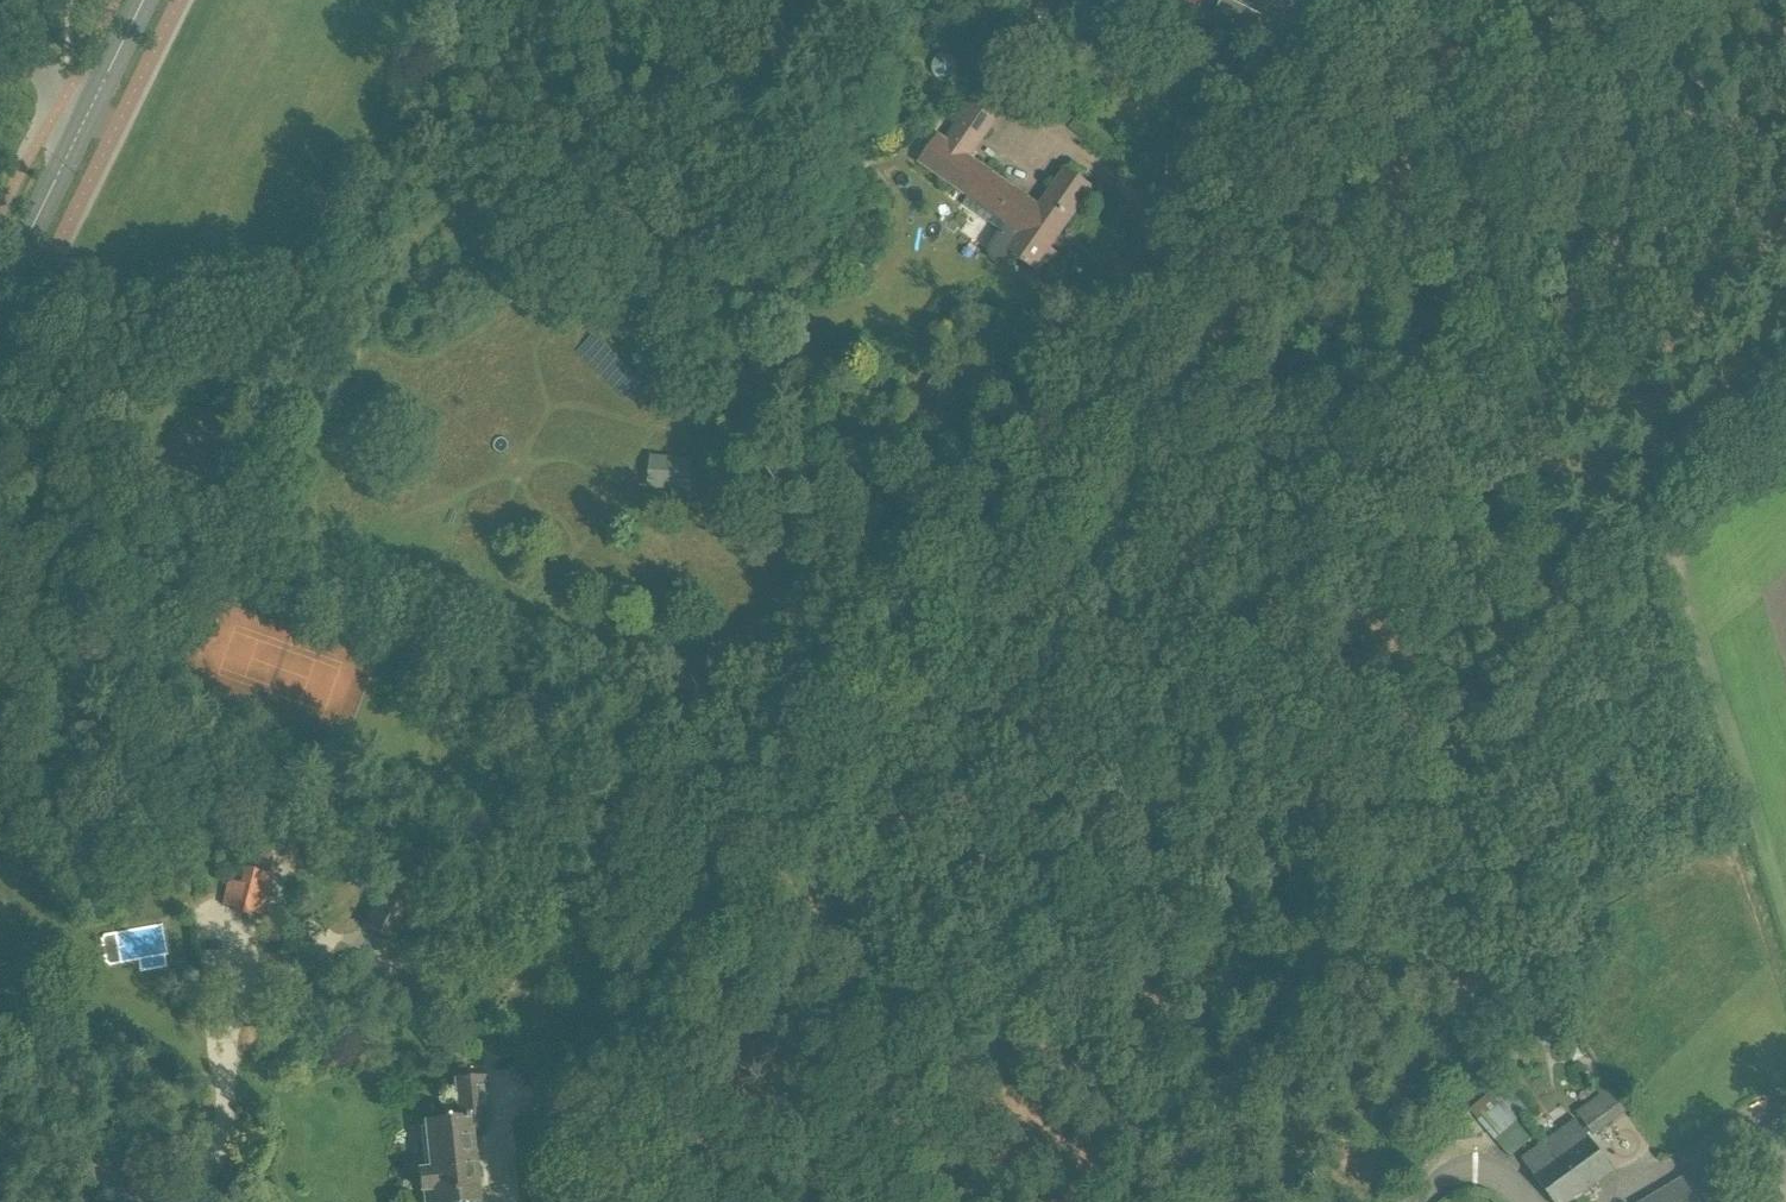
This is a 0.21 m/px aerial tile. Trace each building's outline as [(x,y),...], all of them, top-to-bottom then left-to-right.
[(1230,0),(1222,0),(1214,16),(1297,57),(1306,38),(1230,0)] [(1035,21),(1048,22),(1048,9),(1035,9),(1035,21)] [(1012,260),(1014,256),(1045,277),(1060,255),(1051,249),(1092,190),(1066,171),(1041,206),(974,158),(1017,96),(989,77),(946,139),(941,136),(921,164),(1007,225),(991,246),(990,248),(990,251),(990,253),(990,256),(993,261),(996,263),(998,264),(1002,265),(1005,264),(1009,262),(1012,260)] [(1189,178),(1190,155),(1168,154),(1167,177),(1189,178)] [(222,906),(233,909),(232,914),(240,916),(251,919),(262,872),(250,870),(231,865),(222,906)] [(386,880),(362,928),(395,944),(403,928),(419,897),(386,880)] [(360,953),(347,977),(357,982),(370,958),(360,953)] [(422,1193),(424,1193),(425,1201),(480,1201),(473,1133),(489,1131),(485,1098),(490,1098),(488,1076),(454,1079),(458,1117),(424,1122),(423,1122),(428,1168),(419,1169),(422,1193)] [(1489,1097),(1488,1095),(1470,1110),(1510,1159),(1533,1140),(1518,1122),(1529,1112),(1506,1084),(1489,1097)] [(1594,1137),(1627,1112),(1609,1088),(1576,1113),(1594,1137)] [(1527,1166),(1553,1201),(1572,1201),(1614,1172),(1576,1119),(1521,1158),(1527,1166)] [(1719,1155),(1641,1201),(1747,1201),(1719,1155)]
